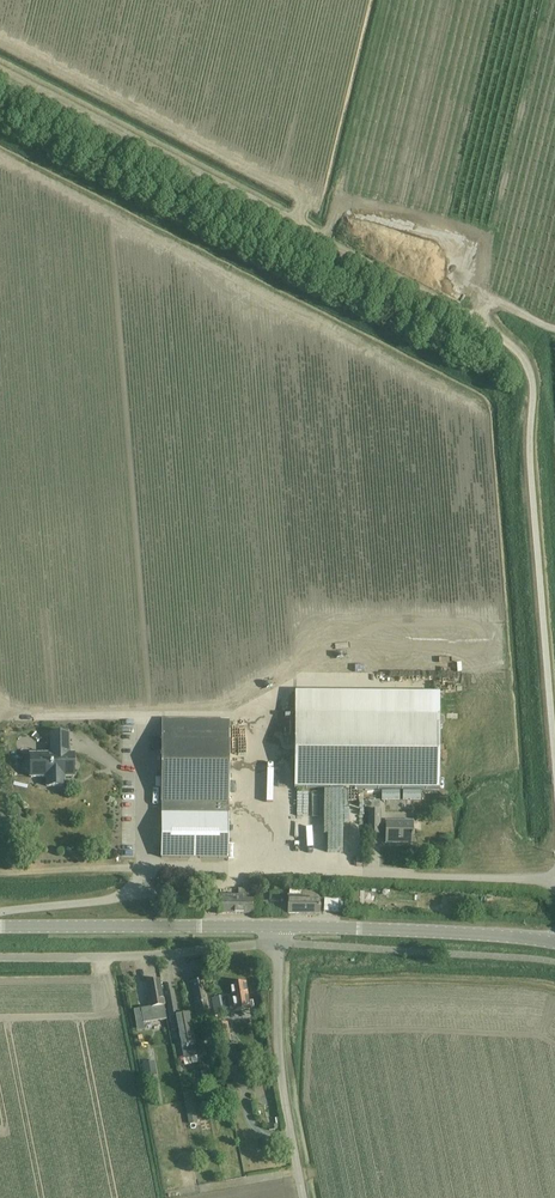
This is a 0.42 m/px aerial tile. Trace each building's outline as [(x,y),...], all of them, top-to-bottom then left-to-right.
[(257,693),(246,697),(250,705),(260,701),(257,693)] [(295,693),(294,789),(439,790),(440,694),(295,693)] [(228,858),(229,721),(162,721),(161,858),(228,858)] [(31,755),(31,766),(31,778),(47,777),(47,787),(65,787),(65,777),(74,777),(74,754),(69,754),(69,734),(51,735),(52,754),(31,755)] [(400,792),(382,792),(382,801),(400,801),(400,792)] [(421,792),(403,792),(403,801),(421,801),(421,792)] [(380,835),(381,811),(368,811),(368,835),(380,835)] [(412,844),(413,832),(413,823),(386,823),(386,844),(412,844)] [(219,897),(218,914),(253,914),(253,902),(256,902),(256,890),(239,890),(239,897),(219,897)] [(361,894),(355,894),(355,907),(361,907),(364,907),(364,894),(361,894)] [(288,897),(289,915),(320,915),(320,901),(301,901),(301,897),(288,897)] [(141,1009),(143,1024),(166,1021),(160,981),(147,983),(151,1008),(141,1009)] [(210,1017),(205,993),(203,981),(191,983),(193,995),(198,1019),(210,1017)] [(245,983),(230,985),(232,996),(228,996),(231,1012),(250,1009),(245,983)] [(178,1030),(183,1059),(196,1056),(189,1014),(178,1016),(174,992),(165,994),(170,1018),(172,1031),(178,1030)] [(220,1046),(231,1044),(227,1023),(216,1025),(220,1046)] [(194,1041),(198,1058),(206,1056),(203,1039),(194,1041)] [(145,1078),(157,1076),(155,1062),(143,1064),(145,1078)] [(227,1085),(229,1094),(236,1092),(234,1083),(227,1085)] [(188,1125),(199,1123),(193,1092),(182,1094),(188,1125)]
